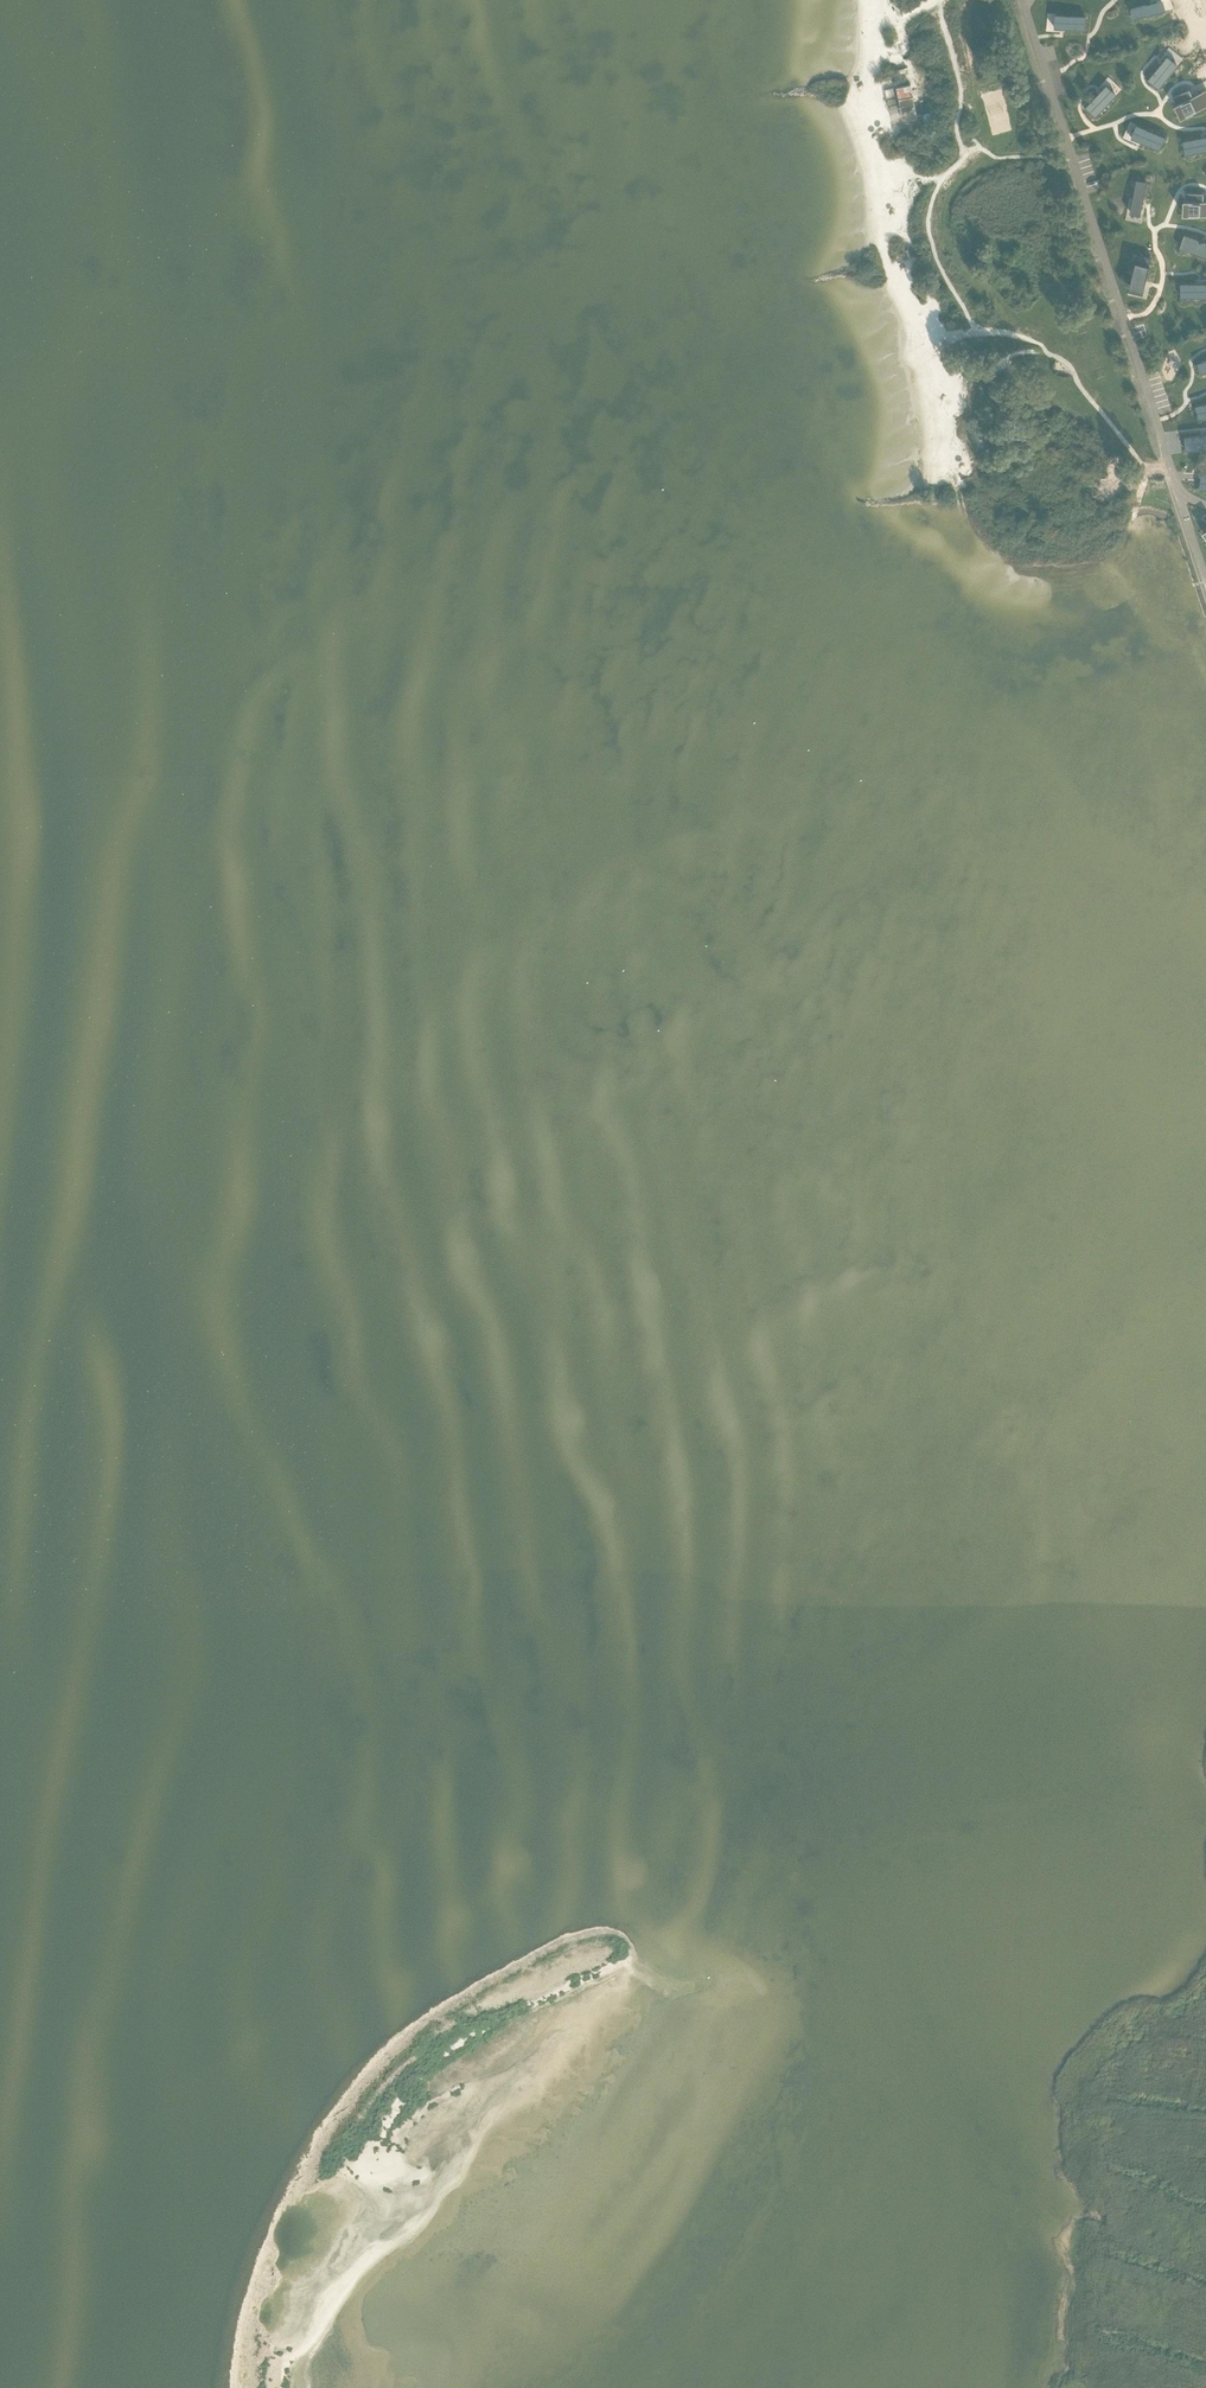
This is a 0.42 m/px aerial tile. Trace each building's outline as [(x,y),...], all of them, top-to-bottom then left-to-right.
[(1104,27),(1092,30),(1094,37),(1106,35),(1104,27)] [(1064,40),(1056,41),(1057,52),(1065,52),(1064,40)] [(910,83),(896,85),(897,95),(912,93),(910,83)] [(1179,101),(1184,114),(1205,105),(1205,89),(1179,101)] [(915,109),(913,97),(901,99),(903,111),(915,109)] [(933,109),(924,111),(926,121),(935,119),(933,109)] [(918,120),(917,114),(903,116),(904,123),(918,120)] [(1189,200),(1189,214),(1205,214),(1205,200),(1189,200)] [(1137,254),(1129,285),(1143,288),(1150,258),(1137,254)] [(1190,477),(1193,487),(1205,484),(1205,473),(1190,477)]
